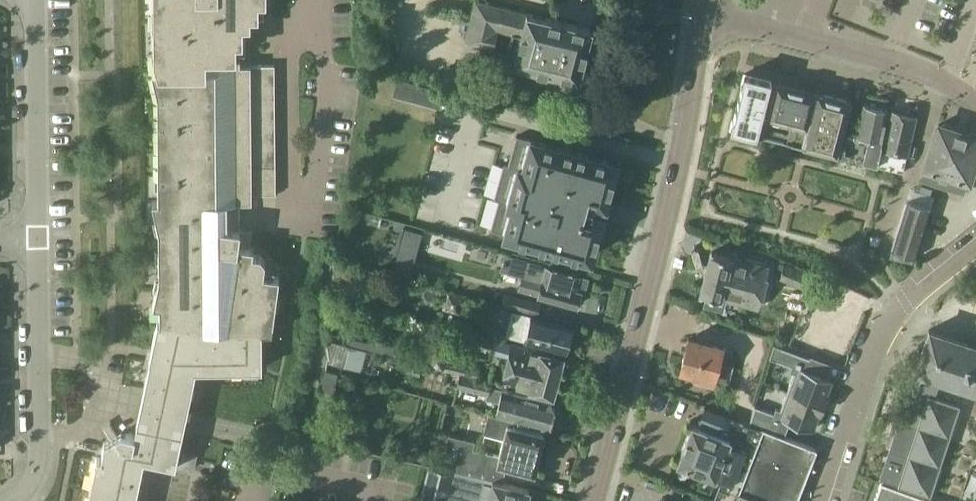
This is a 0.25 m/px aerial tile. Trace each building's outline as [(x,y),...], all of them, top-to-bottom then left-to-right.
[(273,322),(279,276),(263,274),(265,261),(260,255),(252,253),(253,247),(250,246),(252,230),(227,227),(227,202),(252,202),(252,194),(276,194),(274,64),(240,64),(240,54),(246,53),(245,20),(247,20),(247,11),(255,11),(255,0),(156,0),(157,54),(162,54),(163,68),(151,68),(155,86),(163,86),(163,94),(157,94),(158,200),(152,200),(156,219),(164,219),(164,229),(158,229),(159,276),(164,276),(164,286),(157,286),(153,305),(170,305),(170,318),(165,318),(165,317),(163,317),(163,320),(157,321),(157,322),(204,321),(204,315),(217,314),(273,322)] [(464,41),(492,48),(497,28),(513,32),(506,58),(579,77),(592,29),(479,0),(475,0),(464,41)] [(744,74),(731,127),(762,135),(767,117),(776,81),(745,73),(744,73),(744,74)] [(440,108),(445,90),(397,77),(392,94),(440,108)] [(767,117),(762,135),(790,143),(803,146),(814,99),(804,96),(806,87),(799,86),(776,80),(776,81),(767,117)] [(814,99),(803,146),(837,155),(837,154),(845,125),(852,100),(851,99),(817,90),(814,99)] [(862,104),(856,133),(869,136),(864,161),(876,164),(881,143),(880,143),(881,138),(887,109),(862,104)] [(907,155),(917,116),(891,110),(882,149),(883,149),(879,166),(902,171),(905,163),(907,154),(907,155)] [(975,153),(975,136),(937,123),(925,161),(926,162),(921,179),(962,192),(968,175),(969,175),(975,153)] [(611,176),(615,162),(516,135),(509,164),(504,163),(494,198),(499,200),(491,229),(589,256),(593,242),(590,240),(593,229),(596,230),(600,216),(592,214),(596,200),(604,202),(608,188),(604,187),(608,175),(611,176)] [(906,201),(891,248),(892,249),(915,256),(916,256),(931,209),(906,201)] [(411,274),(423,231),(404,226),(393,269),(411,274)] [(726,298),(759,307),(770,266),(711,251),(701,292),(707,293),(704,305),(723,309),(726,298)] [(584,275),(528,260),(524,275),(523,274),(520,289),(577,304),(581,289),(585,290),(588,276),(584,275)] [(778,279),(803,288),(809,272),(784,262),(778,279)] [(540,302),(504,292),(501,305),(537,314),(540,302)] [(513,309),(506,333),(526,339),(565,350),(566,347),(569,346),(571,339),(569,336),(571,326),(532,316),(533,314),(513,309)] [(273,322),(217,314),(204,315),(204,321),(157,322),(149,360),(156,362),(153,377),(146,375),(144,387),(150,389),(145,414),(139,442),(133,440),(135,434),(121,431),(117,434),(110,424),(110,423),(108,420),(100,425),(102,428),(102,429),(108,439),(104,442),(103,447),(101,457),(96,456),(87,500),(128,500),(137,457),(175,465),(175,463),(183,423),(188,402),(195,369),(262,368),(261,331),(272,331),(273,322)] [(881,479),(898,484),(898,485),(931,495),(949,435),(959,405),(935,398),(941,378),(975,389),(975,345),(929,330),(917,370),(925,373),(909,422),(908,422),(902,420),(900,419),(900,421),(896,434),(895,434),(895,436),(893,443),(891,448),(891,449),(890,450),(891,450),(881,479)] [(509,354),(501,383),(554,396),(564,357),(512,343),(465,331),(461,345),(491,353),(493,349),(509,354)] [(715,376),(730,380),(735,361),(730,360),(733,349),(689,338),(681,369),(697,374),(695,382),(712,387),(715,376)] [(773,344),(770,358),(796,367),(787,390),(823,404),(825,398),(823,397),(830,378),(805,369),(809,357),(773,344)] [(460,374),(457,387),(487,395),(486,399),(498,402),(495,413),(509,417),(545,427),(551,423),(555,407),(551,401),(502,388),(491,386),(492,381),(476,377),(461,373),(460,374)] [(754,405),(748,423),(761,428),(783,437),(789,421),(811,430),(818,411),(820,411),(823,404),(787,390),(780,409),(776,408),(774,412),(754,405)] [(700,405),(678,462),(721,479),(722,479),(739,485),(761,428),(748,423),(700,405)] [(463,446),(458,470),(484,476),(493,479),(502,481),(507,462),(534,469),(545,432),(507,422),(509,417),(495,413),(495,414),(488,412),(484,428),(487,433),(503,437),(498,454),(463,446)] [(739,485),(781,500),(797,500),(798,497),(816,449),(783,437),(761,428),(739,485)] [(419,500),(420,500),(422,497),(438,500),(526,500),(529,488),(492,479),(492,480),(454,470),(429,464),(422,487),(419,500)] [(739,485),(722,479),(721,479),(713,500),(781,500),(739,485)] [(881,482),(874,500),(933,500),(881,482)]
